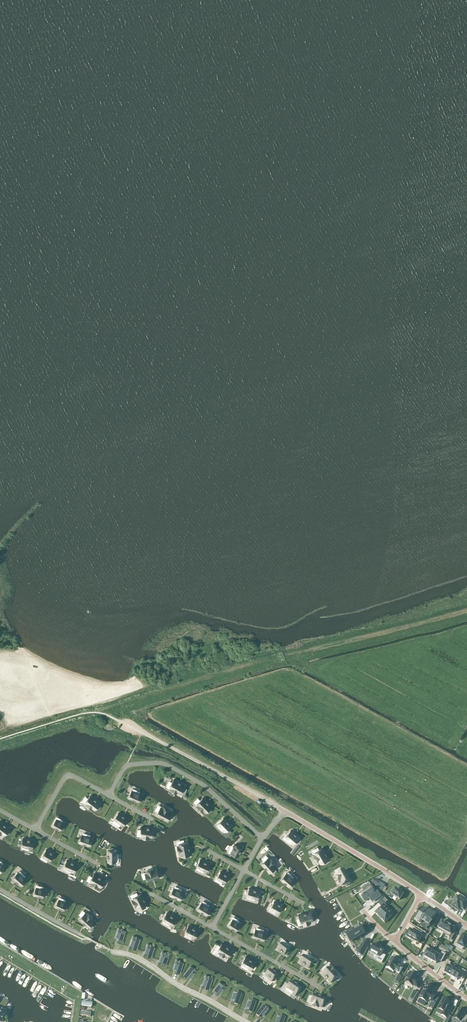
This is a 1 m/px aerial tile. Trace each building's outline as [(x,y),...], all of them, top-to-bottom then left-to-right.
[(181,782),(183,776),(175,772),(172,778),(181,782)] [(180,793),(185,785),(173,778),(169,787),(170,787),(170,789),(177,793),(178,792),(180,793)] [(128,798),(139,803),(143,793),(139,791),(139,792),(131,789),(128,798)] [(43,794),(42,793),(39,802),(46,805),(51,793),(44,790),(43,794)] [(95,810),(96,809),(98,810),(101,807),(99,805),(101,803),(90,795),(84,802),(86,803),(85,805),(91,810),(92,808),(95,810)] [(205,813),(207,812),(208,813),(211,810),(210,809),(212,807),(203,797),(196,804),(197,805),(196,806),(202,812),(203,811),(205,813)] [(156,815),(168,821),(172,812),(169,811),(170,809),(162,806),(162,807),(160,807),(156,815)] [(122,828),(128,818),(118,812),(113,820),(119,824),(118,825),(122,828)] [(224,833),(232,825),(224,817),(217,824),(222,829),(221,830),(224,833)] [(51,826),(60,831),(65,823),(56,818),(51,826)] [(6,834),(8,835),(10,831),(9,830),(10,828),(0,820),(0,834),(1,835),(2,833),(5,835),(6,834)] [(236,824),(244,831),(247,827),(238,821),(236,824)] [(153,838),(155,828),(141,826),(140,835),(141,835),(141,837),(149,839),(150,837),(153,838)] [(290,829),(284,837),(291,842),(290,843),(293,846),(300,837),(290,829)] [(78,843),(90,847),(94,836),(89,834),(89,836),(82,833),(78,843)] [(32,851),(35,840),(23,837),(21,847),(28,848),(28,850),(32,851)] [(180,857),(191,855),(190,849),(189,849),(189,847),(188,841),(184,842),(183,839),(177,841),(178,845),(177,845),(178,854),(180,854),(180,857)] [(238,857),(243,849),(234,844),(229,852),(238,857)] [(314,854),(313,854),(317,862),(318,861),(320,864),(329,859),(322,847),(313,852),(314,854)] [(50,862),(55,853),(46,848),(41,857),(50,862)] [(118,850),(107,850),(107,862),(117,862),(117,854),(118,854),(118,850)] [(261,858),(263,861),(260,863),(269,873),(277,867),(274,864),(275,863),(270,857),(269,858),(266,855),(261,858)] [(73,874),(78,863),(67,859),(63,868),(70,871),(69,872),(73,874)] [(204,861),(200,859),(196,867),(197,868),(196,869),(203,873),(204,871),(207,872),(211,864),(207,862),(206,863),(204,862),(204,861)] [(143,880),(146,879),(147,882),(160,878),(159,875),(161,875),(160,871),(158,872),(157,869),(154,870),(154,868),(145,871),(146,872),(141,874),(143,880)] [(337,876),(335,877),(339,884),(341,883),(342,886),(352,881),(345,869),(336,874),(337,876)] [(224,873),(221,870),(217,876),(215,880),(221,884),(222,882),(224,884),(226,880),(228,882),(230,878),(228,877),(229,875),(227,874),(226,875),(224,873)] [(11,878),(21,886),(28,878),(25,875),(24,877),(18,871),(11,878)] [(286,872),(280,879),(289,887),(296,879),(288,872),(287,873),(286,872)] [(101,888),(105,879),(94,873),(89,881),(91,882),(90,884),(97,888),(98,886),(101,888)] [(380,882),(375,879),(372,884),(377,887),(380,882)] [(36,886),(33,896),(43,898),(45,888),(36,886)] [(180,901),(181,899),(183,900),(185,896),(183,895),(185,890),(180,888),(175,886),(174,887),(173,887),(169,896),(180,901)] [(364,892),(360,895),(365,901),(371,896),(375,901),(381,896),(377,891),(374,894),(369,888),(367,886),(363,889),(364,892)] [(254,900),(258,901),(261,890),(256,889),(256,890),(253,889),(254,888),(249,887),(246,896),(247,896),(247,898),(254,900)] [(395,888),(390,895),(391,895),(389,898),(392,900),(394,897),(400,901),(404,894),(401,892),(399,890),(398,890),(395,888)] [(132,899),(131,900),(135,908),(137,907),(138,910),(142,907),(144,910),(148,908),(147,905),(145,900),(144,901),(143,898),(144,898),(142,893),(138,895),(132,898),(132,899)] [(450,906),(459,912),(461,909),(464,911),(466,906),(466,902),(461,899),(462,898),(457,895),(453,900),(454,900),(450,906)] [(384,904),(375,913),(385,923),(393,916),(392,914),(393,913),(386,906),(390,902),(385,897),(381,901),(384,904)] [(58,898),(54,907),(63,911),(67,902),(58,898)] [(196,910),(207,916),(212,906),(209,905),(210,904),(203,900),(202,902),(201,901),(196,910)] [(284,908),(282,907),(283,905),(280,904),(280,905),(277,903),(278,902),(274,900),(271,906),(270,906),(268,910),(275,914),(276,912),(278,913),(280,910),(282,912),(284,908)] [(424,909),(417,919),(422,923),(423,922),(429,926),(436,917),(432,914),(431,916),(428,914),(429,913),(424,909)] [(298,926),(302,924),(303,925),(311,923),(311,921),(314,921),(311,910),(306,912),(306,913),(304,914),(303,912),(298,914),(299,918),(296,919),(298,926)] [(78,919),(88,928),(95,921),(92,919),(93,918),(87,912),(86,913),(84,912),(78,919)] [(172,927),(177,918),(173,916),(171,915),(171,914),(167,912),(162,920),(163,921),(162,922),(169,926),(172,927)] [(241,923),(238,922),(239,920),(233,916),(230,920),(231,921),(227,926),(236,931),(237,930),(238,931),(241,927),(239,926),(241,923)] [(442,922),(438,929),(444,933),(443,934),(445,935),(450,926),(442,922)] [(192,938),(194,940),(199,930),(195,928),(193,927),(189,925),(184,933),(185,934),(184,936),(191,939),(192,938)] [(352,931),(348,933),(353,941),(357,939),(358,940),(362,937),(361,936),(365,934),(360,926),(356,928),(356,927),(352,930),(352,931)] [(450,926),(445,935),(450,937),(449,938),(452,940),(455,934),(453,932),(455,928),(450,926)] [(118,931),(116,937),(119,938),(118,941),(122,942),(125,931),(122,929),(119,927),(118,930),(121,931),(121,932),(118,931)] [(252,937),(263,941),(267,930),(263,929),(256,927),(256,928),(255,928),(252,937)] [(422,933),(414,929),(413,931),(410,929),(405,937),(418,944),(422,937),(421,936),(422,933)] [(466,945),(466,937),(463,934),(462,937),(458,935),(455,942),(458,943),(457,945),(465,950),(466,945)] [(132,939),(130,945),(133,946),(132,948),(136,950),(140,938),(136,937),(133,936),(133,938),(135,939),(135,940),(132,939)] [(365,939),(357,953),(362,956),(370,942),(365,939)] [(284,956),(285,955),(287,956),(289,953),(287,951),(290,949),(288,947),(289,946),(283,941),(280,945),(276,951),(284,956)] [(227,945),(222,942),(220,946),(217,944),(214,949),(218,952),(217,953),(225,957),(225,956),(228,958),(233,949),(229,946),(228,947),(226,946),(227,945)] [(374,944),(369,952),(377,956),(376,959),(382,963),(386,956),(382,954),(385,949),(381,948),(382,946),(375,943),(374,944)] [(426,946),(423,952),(425,953),(424,957),(430,960),(435,951),(429,948),(426,946)] [(435,951),(430,960),(437,964),(439,960),(441,962),(445,956),(441,954),(441,955),(435,951)] [(304,955),(298,963),(308,970),(314,960),(312,958),(305,954),(304,955)] [(256,966),(254,965),(256,961),(252,959),(251,960),(249,959),(250,958),(245,955),(241,964),(241,965),(241,966),(247,970),(248,969),(251,971),(252,968),(254,970),(256,966)] [(392,957),(386,968),(394,973),(395,971),(400,973),(403,968),(398,965),(400,962),(392,957)] [(176,962),(174,968),(177,969),(176,972),(180,973),(183,962),(180,961),(180,960),(177,959),(176,961),(179,962),(178,963),(176,962)] [(447,962),(443,968),(446,970),(444,973),(451,977),(456,968),(450,965),(450,964),(447,962)] [(336,974),(337,974),(331,967),(330,968),(327,965),(322,969),(324,971),(321,974),(330,984),(338,977),(336,974)] [(191,966),(183,975),(186,978),(193,970),(195,972),(197,970),(194,968),(191,966)] [(456,968),(451,977),(457,980),(459,977),(462,978),(466,972),(462,970),(462,971),(456,968)] [(273,973),(274,972),(270,969),(266,974),(265,974),(263,978),(268,982),(269,981),(271,983),(273,980),(275,981),(278,978),(277,976),(278,975),(276,974),(275,974),(273,973)] [(418,977),(411,973),(406,982),(413,986),(413,985),(418,988),(421,982),(416,980),(418,977)] [(220,981),(212,991),(216,994),(222,986),(224,988),(226,986),(223,983),(223,984),(220,981)] [(297,986),(295,984),(291,981),(286,989),(287,989),(286,991),(292,995),(292,994),(295,996),(301,988),(297,985),(297,986)] [(172,989),(178,992),(181,988),(175,984),(172,989)] [(427,985),(419,998),(427,1003),(428,1000),(432,1002),(429,1008),(432,1010),(438,998),(435,996),(432,994),(434,989),(427,985)] [(234,994),(232,1000),(235,1001),(234,1004),(238,1005),(242,994),(238,992),(235,991),(234,993),(237,994),(237,995),(234,994)] [(311,1004),(310,1006),(318,1008),(318,1007),(322,1009),(326,998),(321,996),(320,997),(318,996),(313,994),(312,998),(309,996),(307,1003),(311,1004)] [(452,1002),(444,998),(438,1009),(443,1012),(441,1015),(447,1018),(453,1008),(450,1006),(452,1002)] [(83,1009),(83,1005),(91,1006),(91,1000),(81,1000),(80,1005),(80,1008),(83,1009)] [(263,1005),(256,1015),(259,1017),(261,1015),(263,1017),(267,1012),(265,1010),(265,1009),(268,1011),(269,1009),(267,1007),(266,1008),(263,1005)] [(459,1008),(454,1018),(461,1021),(466,1021),(466,1019),(466,1017),(464,1016),(466,1012),(459,1008)]
